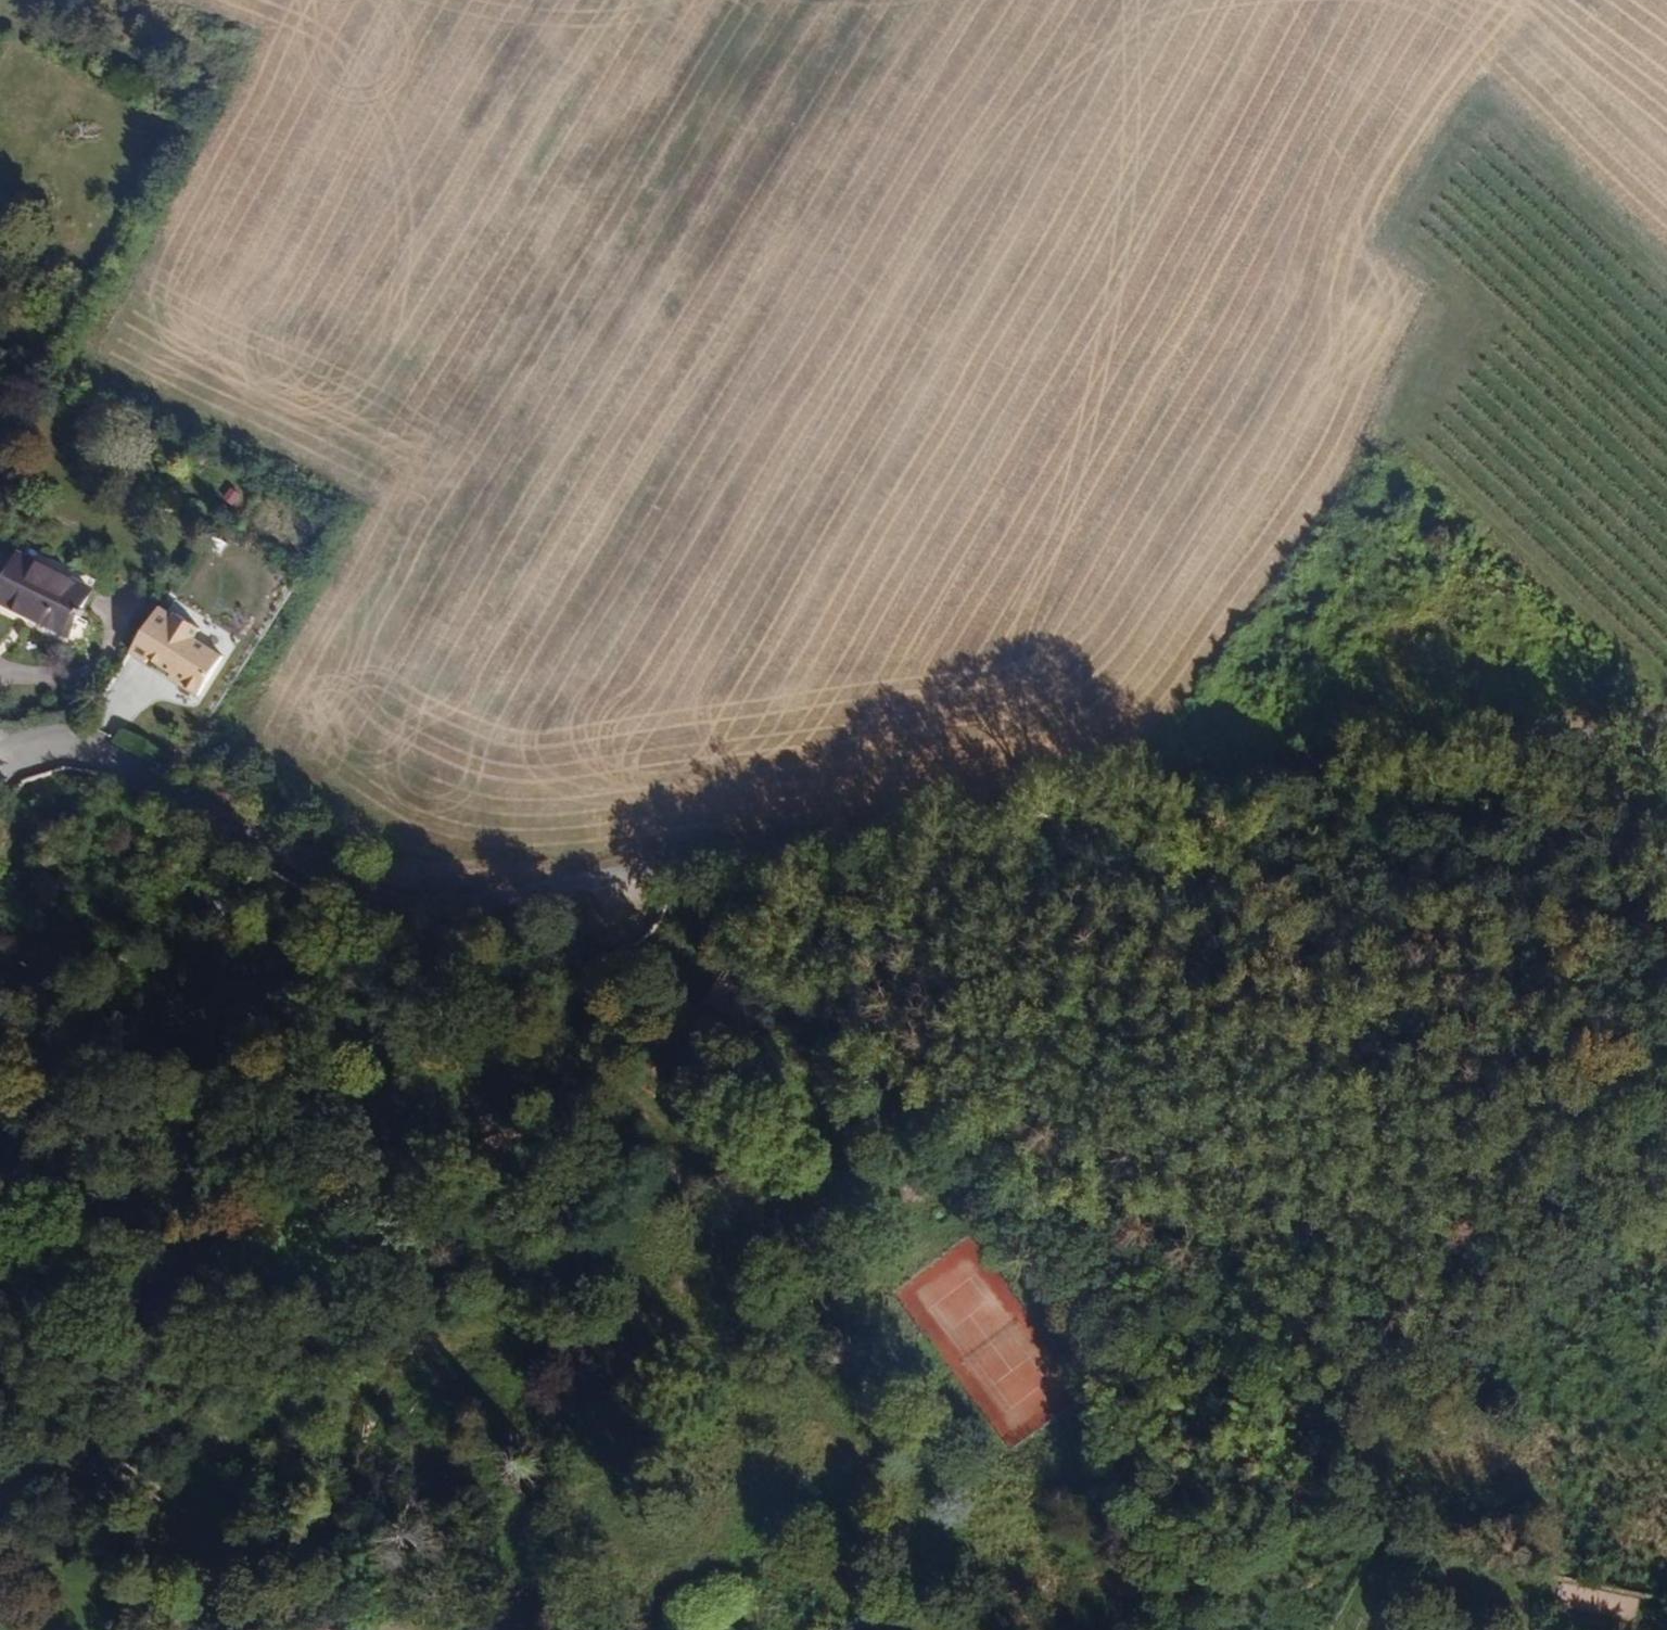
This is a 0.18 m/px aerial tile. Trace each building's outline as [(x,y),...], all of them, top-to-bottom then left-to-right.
[(20,554),(0,595),(0,600),(70,634),(92,590),(20,554)] [(224,654),(159,610),(131,651),(196,695),(224,654)] [(712,990),(759,1019),(764,1011),(718,982),(712,990)] [(743,1045),(759,1019),(712,990),(696,1015),(743,1045)]
